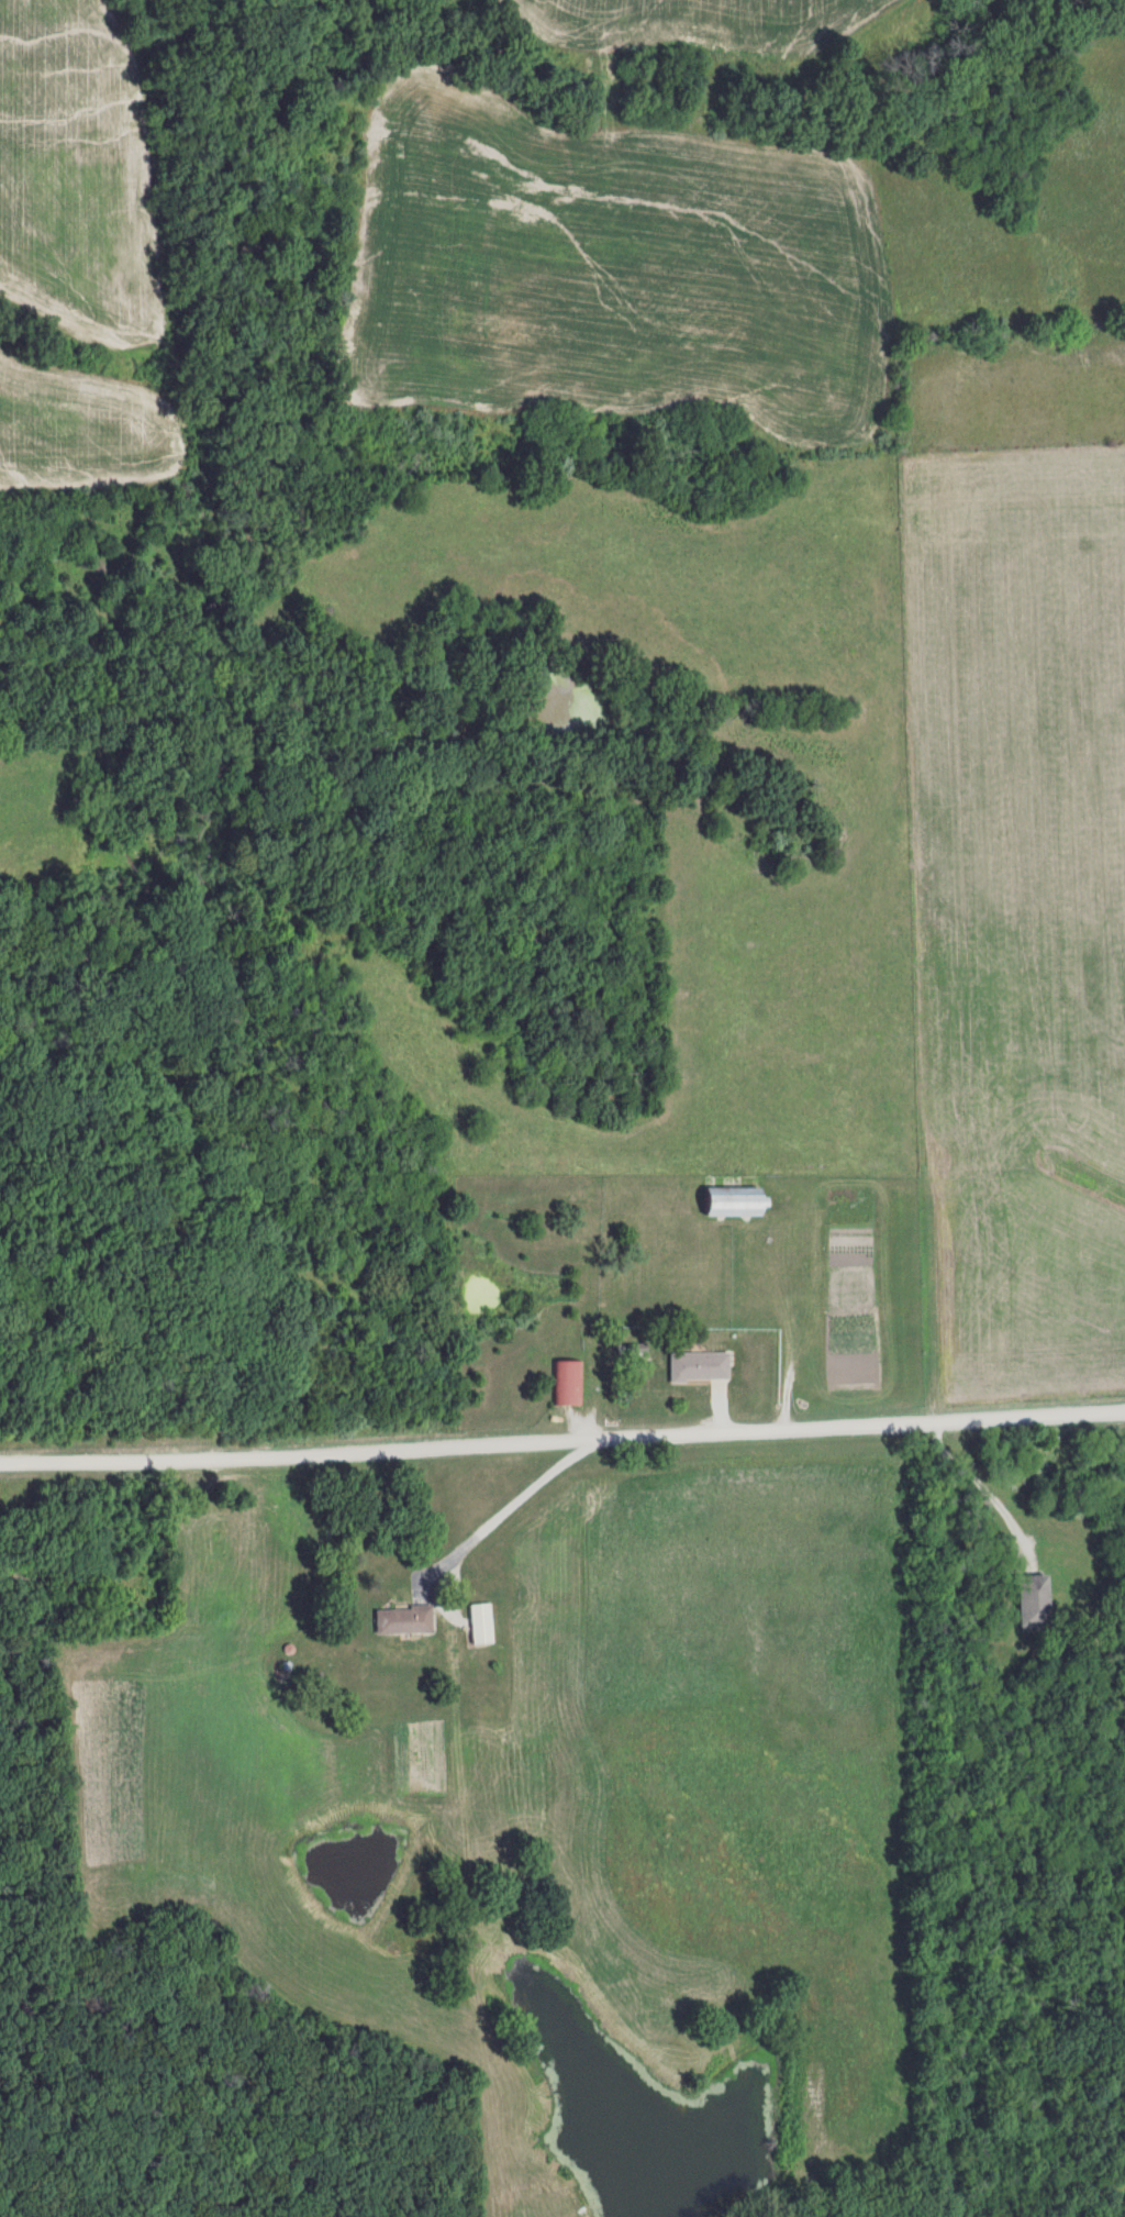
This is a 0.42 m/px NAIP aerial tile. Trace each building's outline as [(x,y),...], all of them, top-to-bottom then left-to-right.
[(770,1216),(770,1188),(705,1188),(705,1216),(770,1216)] [(671,1353),(671,1382),(731,1381),(730,1352),(671,1353)] [(582,1406),(582,1361),(551,1361),(551,1406),(582,1406)] [(1050,1576),(1022,1576),(1021,1631),(1049,1631),(1050,1576)] [(494,1644),(493,1604),(472,1604),(473,1645),(494,1644)] [(433,1634),(433,1608),(377,1608),(377,1634),(433,1634)]
